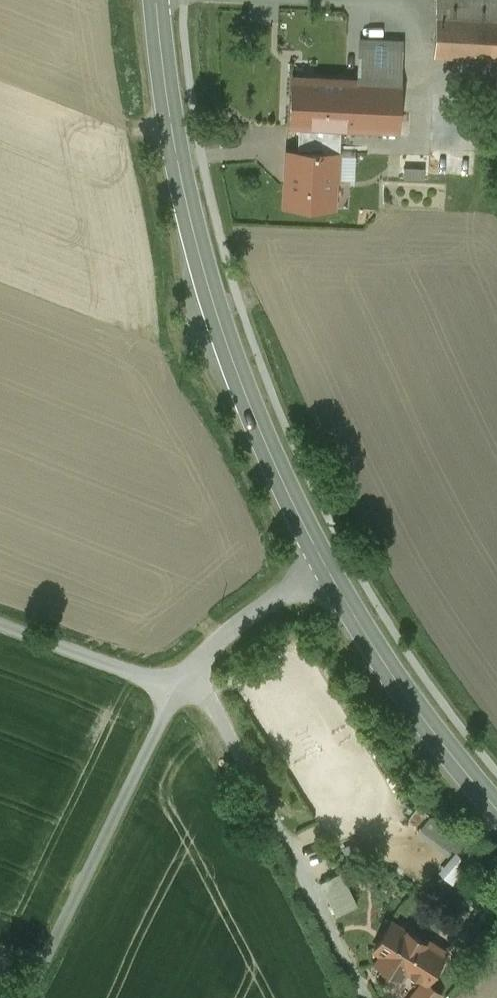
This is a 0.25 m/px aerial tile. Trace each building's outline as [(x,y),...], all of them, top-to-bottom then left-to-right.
[(437,14),(457,15),(496,16),(496,0),(437,0),(437,14)] [(457,15),(437,14),(435,54),(455,55),(457,15)] [(457,15),(455,55),(496,57),(496,16),(457,15)] [(403,42),(349,39),(347,78),(402,81),(403,42)] [(347,78),(292,76),(290,124),(299,125),(328,126),(399,129),(402,81),(347,78)] [(328,126),(299,125),(298,151),(293,150),(292,184),(288,184),(287,205),(332,206),(334,179),(338,180),(340,152),(327,152),(328,126)] [(455,855),(467,836),(432,812),(419,831),(455,855)] [(442,872),(458,881),(471,857),(455,849),(442,872)] [(322,879),(337,914),(360,903),(345,869),(322,879)] [(424,940),(392,921),(374,949),(382,953),(376,962),(401,977),(407,969),(425,980),(426,981),(446,949),(426,937),(424,940)] [(410,997),(437,997),(441,993),(425,980),(410,997)]
